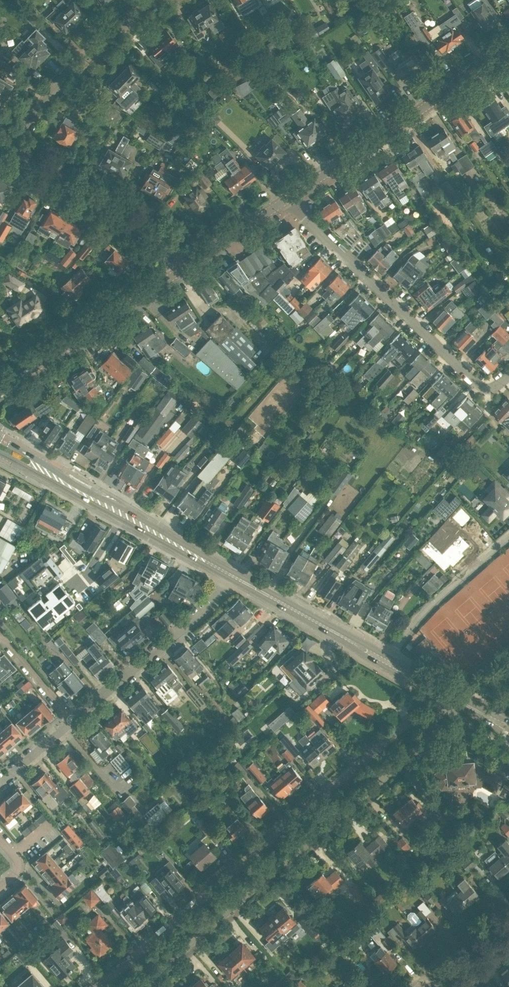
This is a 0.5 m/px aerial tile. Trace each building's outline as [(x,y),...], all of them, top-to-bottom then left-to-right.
[(77,24),(80,21),(82,21),(85,18),(85,16),(84,15),(84,14),(71,0),(70,0),(66,3),(63,0),(61,0),(58,3),(77,24)] [(235,5),(243,0),(248,9),(256,5),(253,0),(231,0),(235,5)] [(467,4),(472,10),(471,11),(484,30),(490,26),(492,27),(496,24),(495,22),(496,21),(483,2),(482,3),(480,0),(472,0),(467,4)] [(382,13),(390,8),(385,1),(377,5),(382,13)] [(209,4),(208,2),(198,8),(209,25),(214,33),(224,27),(210,3),(209,4)] [(70,32),(73,29),(73,27),(77,24),(58,3),(53,8),(60,15),(55,20),(66,31),(67,31),(68,32),(70,32)] [(25,10),(29,13),(36,18),(40,15),(31,5),(25,10)] [(454,24),(464,17),(463,15),(460,10),(459,8),(457,7),(447,13),(454,24)] [(204,37),(206,31),(204,28),(209,25),(198,8),(193,12),(194,13),(189,16),(187,18),(192,27),(191,27),(198,40),(203,37),(204,37)] [(358,22),(366,17),(361,11),(354,16),(358,22)] [(421,24),(413,11),(404,17),(414,33),(421,42),(422,44),(432,37),(442,52),(445,50),(447,52),(454,47),(445,34),(445,33),(439,24),(428,31),(422,23),(421,24)] [(38,20),(36,18),(29,13),(25,17),(33,25),(38,20)] [(326,21),(316,27),(318,30),(320,34),(330,28),(326,21)] [(454,47),(461,42),(460,40),(463,37),(454,25),(450,28),(451,30),(445,33),(445,34),(454,47)] [(306,29),(298,34),(303,44),(312,38),(306,29)] [(51,50),(47,47),(48,46),(42,41),(45,38),(36,30),(25,42),(43,59),(51,50)] [(166,31),(165,30),(157,37),(175,58),(179,54),(173,47),(178,43),(177,42),(178,41),(175,37),(173,38),(167,31),(166,31)] [(315,38),(321,35),(320,34),(318,30),(312,34),(315,38)] [(416,46),(421,42),(414,33),(410,36),(411,38),(407,40),(411,46),(415,44),(416,46)] [(175,58),(157,37),(148,44),(149,46),(148,47),(155,54),(153,55),(157,59),(158,58),(159,59),(164,55),(170,62),(175,58)] [(21,57),(30,65),(34,68),(43,59),(25,42),(24,42),(22,40),(22,41),(12,51),(20,59),(21,57)] [(269,58),(279,50),(272,41),(262,48),(269,58)] [(381,47),(371,53),(381,68),(391,62),(381,47)] [(376,102),(384,97),(383,95),(387,91),(375,73),(379,70),(376,66),(378,65),(368,50),(363,54),(366,59),(359,64),(365,73),(359,77),(376,102)] [(408,79),(414,75),(405,60),(402,57),(398,50),(389,56),(396,66),(394,67),(403,80),(407,78),(408,79)] [(10,59),(3,54),(3,53),(0,51),(0,60),(6,64),(10,59)] [(214,69),(220,65),(212,54),(206,58),(214,69)] [(414,75),(421,70),(420,69),(423,67),(414,54),(405,60),(414,75)] [(337,80),(347,74),(335,57),(326,64),(337,80)] [(343,59),(339,62),(343,67),(347,65),(343,59)] [(137,92),(141,88),(134,82),(141,74),(130,63),(119,75),(137,92)] [(250,77),(261,70),(256,63),(245,70),(250,77)] [(276,78),(280,75),(284,72),(276,63),(268,68),(274,77),(276,78)] [(17,65),(14,69),(19,74),(23,70),(17,65)] [(219,76),(223,73),(219,67),(215,70),(219,76)] [(159,93),(166,86),(154,74),(147,81),(159,93)] [(137,92),(119,75),(108,86),(119,97),(117,99),(126,109),(140,95),(137,92)] [(25,77),(21,82),(27,86),(30,80),(25,77)] [(12,86),(0,78),(0,106),(12,86)] [(206,91),(214,101),(228,89),(220,79),(206,91)] [(326,86),(330,92),(334,90),(351,115),(354,113),(356,114),(358,112),(358,111),(359,110),(357,107),(360,105),(360,102),(356,96),(353,97),(347,88),(340,92),(337,87),(334,82),(326,86)] [(341,121),(351,115),(334,90),(330,92),(337,104),(332,107),(341,121)] [(315,103),(320,99),(313,91),(309,96),(315,103)] [(496,127),(508,119),(495,100),(483,108),(496,127)] [(283,107),(274,113),(281,122),(291,114),(301,128),(294,133),(300,140),(301,141),(303,139),(307,145),(308,144),(309,145),(312,143),(312,142),(316,139),(295,112),(287,103),(283,106),(283,107)] [(117,126),(124,114),(110,105),(103,116),(117,126)] [(215,126),(221,119),(209,108),(203,114),(215,126)] [(310,122),(300,108),(295,112),(316,139),(324,133),(314,119),(310,122)] [(479,135),(474,127),(464,111),(457,116),(471,136),(473,139),(477,136),(478,138),(479,137),(480,137),(480,138),(481,138),(485,144),(479,148),(484,156),(496,149),(490,140),(487,142),(483,136),(482,135),(481,135),(480,135),(479,135)] [(473,139),(471,136),(457,116),(451,120),(464,140),(467,142),(472,139),(473,139)] [(71,128),(75,122),(65,117),(62,123),(61,122),(61,123),(62,123),(54,137),(53,136),(52,137),(70,147),(70,146),(69,146),(77,132),(78,133),(78,132),(71,128)] [(208,123),(198,131),(203,137),(213,129),(208,123)] [(145,135),(149,130),(140,124),(136,130),(145,135)] [(174,125),(164,137),(173,144),(183,133),(174,125)] [(457,159),(451,149),(455,146),(444,129),(435,134),(450,157),(452,161),(457,159)] [(160,149),(166,141),(150,130),(144,139),(160,149)] [(450,157),(435,134),(426,140),(438,157),(441,155),(444,161),(450,157)] [(121,153),(124,149),(128,143),(130,139),(125,136),(115,152),(109,148),(100,163),(111,170),(121,153)] [(286,151),(272,138),(266,144),(265,143),(260,147),(262,149),(256,155),(270,168),(286,151)] [(176,153),(183,145),(177,141),(170,149),(176,153)] [(474,152),(479,148),(474,141),(469,144),(474,152)] [(123,176),(131,162),(125,158),(132,146),(128,143),(124,149),(121,153),(111,170),(123,176)] [(419,145),(411,150),(422,168),(426,174),(434,169),(426,158),(427,157),(419,145)] [(411,150),(403,156),(415,175),(411,178),(424,199),(431,195),(420,178),(426,174),(422,168),(411,150)] [(235,193),(237,193),(239,192),(239,190),(242,188),(224,164),(226,162),(218,153),(210,159),(215,165),(214,166),(218,171),(215,174),(217,178),(221,181),(223,180),(234,194),(235,193)] [(246,163),(240,167),(233,157),(226,162),(224,164),(242,188),(244,186),(246,187),(250,183),(250,182),(253,180),(252,178),(252,174),(254,173),(246,163)] [(402,192),(403,191),(409,187),(400,174),(402,173),(393,160),(386,165),(399,185),(398,186),(402,192)] [(459,170),(462,167),(458,161),(454,163),(459,170)] [(454,163),(450,166),(455,172),(459,170),(454,163)] [(399,185),(386,165),(378,170),(387,183),(388,182),(399,199),(406,195),(403,191),(402,192),(398,186),(399,185)] [(151,193),(165,169),(161,167),(158,171),(153,168),(150,174),(149,175),(147,173),(144,178),(143,178),(143,179),(146,181),(142,188),(151,193)] [(200,168),(187,179),(193,187),(199,182),(205,189),(213,182),(200,168)] [(168,193),(171,187),(177,178),(169,173),(170,172),(165,169),(151,193),(161,199),(165,192),(168,193)] [(384,206),(391,202),(381,187),(382,186),(374,173),(366,178),(384,206)] [(384,206),(366,178),(358,183),(367,196),(368,195),(375,205),(379,203),(382,208),(384,206)] [(447,180),(441,184),(455,205),(461,201),(447,180)] [(11,187),(0,181),(0,200),(2,201),(11,187)] [(361,212),(366,208),(361,200),(363,199),(354,186),(347,191),(361,212)] [(170,194),(172,196),(178,189),(174,187),(170,194)] [(195,193),(191,188),(185,193),(188,198),(187,198),(188,199),(184,202),(188,207),(192,205),(197,213),(208,205),(204,198),(207,196),(202,188),(199,191),(198,191),(195,193)] [(361,212),(347,191),(339,197),(347,210),(349,208),(354,216),(358,221),(363,217),(360,212),(361,212)] [(36,202),(29,198),(28,200),(24,198),(17,212),(28,217),(30,219),(35,210),(33,208),(36,202)] [(346,221),(341,213),(343,212),(334,199),(326,205),(339,223),(363,248),(368,243),(361,235),(353,225),(348,219),(346,221)] [(420,214),(428,208),(424,202),(416,208),(420,214)] [(339,223),(326,205),(319,210),(328,223),(329,222),(334,229),(359,253),(363,248),(339,223)] [(39,220),(42,222),(38,230),(49,236),(52,231),(58,235),(67,220),(50,210),(46,215),(43,213),(39,220)] [(401,228),(409,223),(406,218),(398,224),(401,228)] [(58,235),(55,240),(68,248),(73,239),(71,237),(78,226),(67,220),(58,235)] [(11,226),(3,221),(0,226),(0,240),(3,241),(11,226)] [(392,233),(399,228),(395,222),(388,227),(392,233)] [(429,237),(440,230),(435,222),(424,229),(429,237)] [(383,240),(392,233),(384,223),(376,229),(383,240)] [(409,237),(415,233),(409,223),(402,228),(409,237)] [(291,265),(311,253),(305,244),(294,228),(275,241),(283,254),(280,256),(282,259),(286,257),(291,265)] [(374,246),(383,239),(375,229),(367,235),(374,246)] [(30,247),(37,236),(29,231),(23,243),(30,247)] [(441,246),(449,240),(445,234),(437,240),(441,246)] [(82,260),(94,245),(88,240),(76,255),(82,260)] [(448,252),(453,248),(447,241),(442,245),(448,252)] [(374,267),(392,249),(392,248),(386,243),(379,250),(378,249),(367,260),(374,267)] [(115,250),(108,245),(105,249),(111,254),(106,261),(113,267),(110,270),(116,275),(119,272),(128,262),(115,250)] [(277,268),(264,248),(263,248),(239,265),(237,262),(254,288),(269,302),(280,291),(273,285),(281,277),(282,279),(291,269),(285,264),(284,263),(277,268)] [(66,266),(76,253),(71,249),(60,261),(66,266)] [(381,273),(392,262),(398,255),(392,249),(374,267),(381,273)] [(455,250),(446,256),(450,261),(459,255),(455,250)] [(46,256),(58,263),(61,258),(49,251),(46,256)] [(399,282),(419,258),(413,254),(411,256),(407,259),(403,265),(403,264),(393,276),(399,282)] [(459,255),(450,262),(458,273),(467,267),(459,255)] [(75,268),(81,261),(76,257),(70,264),(75,268)] [(308,282),(327,262),(320,257),(308,270),(302,277),(304,278),(308,282)] [(419,277),(423,272),(428,266),(419,259),(419,258),(399,282),(407,288),(417,276),(419,277)] [(248,292),(254,288),(237,262),(227,269),(248,292)] [(308,282),(306,284),(312,290),(333,268),(327,262),(308,282)] [(491,273),(498,269),(493,262),(486,266),(491,273)] [(77,300),(80,297),(79,294),(83,290),(82,288),(92,279),(82,268),(62,287),(65,291),(62,294),(69,302),(73,298),(73,299),(73,298),(77,300)] [(280,291),(285,286),(296,274),(291,269),(282,279),(281,277),(273,285),(280,291)] [(25,279),(28,275),(20,270),(17,274),(25,279)] [(243,292),(225,271),(218,277),(232,294),(234,291),(238,296),(243,292)] [(26,283),(9,272),(3,282),(20,293),(26,283)] [(326,299),(344,279),(338,273),(326,287),(328,289),(322,295),(326,299)] [(457,292),(475,279),(471,274),(453,287),(457,292)] [(338,298),(350,285),(344,279),(326,299),(330,302),(335,296),(338,298)] [(466,287),(472,295),(481,289),(475,280),(466,287)] [(430,294),(441,286),(438,282),(431,288),(427,283),(414,293),(421,302),(430,294)] [(209,305),(220,298),(210,284),(200,290),(209,305)] [(451,291),(445,284),(441,287),(441,286),(430,294),(421,302),(427,310),(451,291)] [(286,297),(291,291),(285,286),(280,291),(286,297)] [(279,292),(273,298),(288,314),(295,308),(289,302),(285,298),(279,292)] [(289,302),(294,297),(290,293),(285,298),(289,302)] [(346,322),(348,320),(367,300),(359,293),(348,304),(350,306),(341,317),(346,322)] [(482,305),(488,300),(482,294),(476,298),(482,305)] [(19,323),(32,315),(33,315),(34,315),(35,315),(36,315),(36,314),(37,314),(38,313),(38,312),(39,311),(39,310),(43,308),(36,297),(25,305),(22,301),(10,309),(19,323)] [(302,305),(294,297),(289,302),(297,310),(302,305)] [(190,326),(196,322),(191,314),(193,313),(185,300),(176,306),(190,326)] [(363,319),(374,308),(367,300),(348,320),(346,322),(352,327),(362,317),(363,319)] [(304,317),(313,308),(306,301),(302,305),(297,310),(304,317)] [(496,311),(487,301),(478,310),(482,315),(487,310),(492,314),(496,311)] [(437,326),(456,305),(453,302),(446,310),(444,307),(431,321),(437,326)] [(259,316),(245,303),(240,309),(254,322),(259,316)] [(456,305),(437,326),(444,332),(456,319),(458,321),(466,313),(465,313),(460,309),(456,305)] [(190,326),(176,306),(166,312),(175,325),(177,323),(183,332),(191,336),(198,331),(208,340),(196,354),(237,388),(248,377),(196,323),(196,322),(190,326)] [(298,324),(304,318),(296,309),(289,315),(298,324)] [(313,326),(320,319),(312,310),(305,317),(313,326)] [(496,329),(502,322),(504,320),(495,312),(496,311),(492,314),(492,315),(490,317),(494,321),(491,325),(496,329)] [(363,345),(368,339),(387,320),(380,313),(369,324),(371,326),(363,334),(363,335),(358,340),(363,345)] [(235,327),(221,314),(212,323),(225,334),(249,357),(258,348),(236,326),(235,327)] [(319,333),(334,319),(328,314),(314,327),(319,333)] [(384,338),(395,327),(387,320),(368,339),(373,345),(382,336),(384,338)] [(453,341),(458,346),(478,326),(472,320),(453,341)] [(508,338),(508,334),(503,328),(506,327),(502,322),(496,329),(493,332),(499,338),(487,350),(486,349),(475,361),(481,367),(508,338)] [(247,372),(256,364),(249,357),(225,334),(212,323),(206,329),(220,343),(218,344),(247,372)] [(154,333),(148,325),(140,330),(155,352),(156,351),(158,354),(159,354),(157,351),(166,344),(157,331),(154,333)] [(465,352),(484,331),(478,326),(458,346),(465,352)] [(155,352),(140,330),(133,335),(133,336),(129,338),(133,345),(137,342),(143,350),(144,350),(148,357),(150,355),(152,358),(158,354),(156,351),(155,352)] [(337,352),(351,337),(346,332),(332,347),(337,352)] [(387,362),(389,359),(408,340),(400,332),(390,344),(392,346),(381,356),(387,362)] [(186,357),(192,350),(176,336),(170,343),(186,357)] [(508,345),(508,344),(508,338),(481,367),(488,373),(499,362),(498,360),(506,351),(508,353),(508,345)] [(416,347),(408,340),(389,359),(397,367),(416,347)] [(405,374),(411,379),(429,360),(421,352),(411,364),(413,366),(405,374)] [(122,383),(132,371),(113,353),(102,365),(122,383)] [(131,368),(137,362),(127,354),(122,359),(131,368)] [(154,366),(143,356),(138,362),(159,379),(164,373),(155,365),(154,366)] [(426,378),(437,367),(429,360),(411,379),(417,385),(425,377),(426,378)] [(369,380),(383,366),(380,364),(375,362),(364,375),(369,380)] [(328,363),(320,371),(324,375),(331,367),(328,363)] [(148,374),(137,366),(125,382),(137,390),(148,374)] [(309,382),(316,374),(306,366),(299,375),(309,382)] [(89,372),(86,368),(79,373),(88,386),(86,387),(89,391),(83,395),(85,398),(93,410),(89,412),(97,420),(108,405),(105,402),(98,391),(102,388),(99,384),(97,385),(96,383),(98,382),(95,378),(96,376),(93,372),(91,371),(89,372)] [(382,389),(394,375),(388,369),(376,383),(382,389)] [(79,373),(77,372),(73,375),(73,377),(72,378),(67,381),(71,386),(73,384),(77,390),(79,389),(83,395),(78,398),(80,401),(85,398),(83,395),(89,391),(86,387),(88,386),(79,373)] [(430,403),(451,380),(443,373),(432,385),(422,395),(430,403)] [(393,388),(401,379),(396,374),(388,383),(393,388)] [(337,375),(333,380),(342,389),(347,384),(337,375)] [(447,400),(459,388),(451,380),(430,403),(438,410),(447,400)] [(331,408),(342,393),(335,388),(324,403),(331,408)] [(419,393),(414,388),(404,399),(408,404),(419,393)] [(165,415),(176,400),(167,393),(156,408),(165,415)] [(61,401),(62,399),(57,394),(50,402),(55,407),(61,401)] [(212,415),(221,403),(211,394),(201,406),(212,415)] [(456,424),(475,404),(467,396),(456,408),(448,417),(456,424)] [(507,397),(500,405),(508,413),(508,399),(507,397)] [(41,416),(48,411),(43,403),(35,408),(37,410),(33,412),(29,406),(13,417),(10,419),(14,425),(17,423),(20,427),(30,420),(31,421),(36,417),(40,414),(41,416)] [(472,423),(483,411),(475,404),(456,424),(463,431),(472,423)] [(500,405),(492,413),(504,424),(508,429),(508,413),(500,405)] [(148,440),(166,415),(156,408),(138,432),(148,440)] [(398,427),(406,417),(400,412),(391,421),(398,427)] [(85,436),(97,420),(88,413),(76,429),(85,436)] [(429,429),(440,418),(434,413),(423,424),(429,429)] [(198,431),(202,425),(204,423),(194,415),(181,429),(191,438),(198,431)] [(49,442),(52,438),(55,441),(61,433),(57,431),(61,425),(50,418),(39,435),(49,442)] [(129,442),(142,422),(136,418),(122,438),(129,442)] [(245,426),(242,423),(197,475),(204,480),(193,494),(189,491),(178,505),(186,512),(209,483),(214,475),(215,476),(216,473),(240,446),(236,442),(248,428),(245,425),(245,426)] [(91,428),(86,436),(90,438),(95,430),(97,427),(94,425),(91,428)] [(201,434),(206,428),(202,425),(198,431),(201,434)] [(162,447),(175,432),(169,428),(157,442),(162,447)] [(67,433),(64,437),(66,439),(60,448),(70,455),(83,437),(76,433),(76,434),(70,429),(68,433),(67,433)] [(94,461),(111,437),(100,430),(89,447),(85,444),(80,451),(85,453),(84,454),(94,461)] [(178,462),(191,449),(189,447),(198,437),(195,434),(173,457),(178,462)] [(209,443),(216,449),(224,439),(218,434),(209,443)] [(463,443),(469,448),(478,439),(473,434),(463,443)] [(105,468),(114,453),(111,451),(118,441),(111,437),(94,461),(98,463),(95,468),(101,472),(104,467),(105,468)] [(144,457),(150,448),(141,443),(136,452),(135,452),(129,462),(127,460),(118,475),(128,481),(143,457),(144,457)] [(247,451),(244,449),(234,461),(241,467),(258,447),(254,443),(247,451)] [(443,460),(453,450),(445,444),(435,455),(443,460)] [(452,464),(461,454),(464,457),(469,451),(462,445),(448,459),(452,464)] [(161,469),(170,456),(165,452),(156,465),(161,469)] [(202,469),(210,460),(205,455),(197,464),(202,469)] [(276,478),(289,460),(282,455),(269,472),(270,473),(276,478)] [(137,487),(147,472),(145,471),(151,461),(144,457),(143,457),(128,481),(137,487)] [(153,489),(162,495),(180,469),(172,463),(164,475),(153,489)] [(180,469),(162,495),(170,500),(180,486),(178,485),(190,469),(185,465),(182,470),(180,469)] [(352,474),(344,468),(329,489),(338,495),(352,474)] [(508,510),(508,502),(504,497),(508,493),(496,481),(492,485),(490,484),(486,488),(490,493),(485,498),(491,504),(482,514),(489,521),(498,511),(503,516),(508,510)] [(194,518),(205,503),(204,503),(213,491),(210,489),(212,486),(209,483),(186,512),(194,518)] [(254,489),(247,484),(233,504),(241,509),(254,489)] [(303,522),(315,507),(300,494),(301,493),(294,486),(283,503),(284,504),(283,505),(287,508),(303,522)] [(433,508),(445,519),(462,501),(450,490),(433,508)] [(268,521),(280,505),(268,496),(256,512),(268,521)] [(225,512),(229,506),(222,501),(218,507),(217,506),(213,511),(204,524),(214,531),(223,518),(226,513),(225,512)] [(49,532),(62,540),(72,522),(65,518),(67,515),(46,503),(37,520),(51,528),(49,532)] [(461,508),(451,518),(461,527),(471,517),(461,508)] [(328,538),(342,521),(332,513),(318,531),(328,538)] [(231,548),(250,520),(243,515),(237,524),(236,523),(226,539),(227,539),(224,543),(231,548)] [(474,518),(459,533),(469,542),(483,527),(474,518)] [(243,550),(253,535),(252,534),(258,525),(250,520),(231,548),(239,554),(242,549),(243,550)] [(0,532),(0,535),(15,544),(22,533),(5,523),(0,532)] [(82,533),(77,541),(91,551),(105,530),(104,530),(105,529),(100,525),(99,526),(95,524),(87,537),(82,533)] [(342,534),(346,530),(340,525),(337,529),(342,534)] [(268,564),(282,541),(283,539),(276,535),(277,533),(273,530),(270,534),(267,540),(269,541),(259,559),(268,564)] [(413,533),(404,543),(410,549),(418,539),(413,533)] [(429,542),(423,549),(444,570),(451,563),(453,566),(464,555),(461,553),(469,545),(460,536),(442,554),(429,542)] [(1,572),(16,546),(0,537),(0,571),(1,572)] [(116,564),(127,543),(120,539),(111,554),(113,556),(110,561),(116,564)] [(343,571),(351,561),(350,560),(362,546),(354,539),(334,564),(343,571)] [(276,572),(288,552),(286,550),(289,545),(282,541),(268,564),(267,567),(276,572)] [(332,566),(346,548),(338,541),(324,559),(332,566)] [(126,563),(135,547),(127,543),(116,564),(121,567),(121,566),(124,562),(126,563)] [(386,549),(380,543),(361,565),(367,571),(386,549)] [(310,554),(305,551),(303,550),(296,562),(294,561),(286,574),(288,575),(288,577),(292,580),(294,579),(296,579),(310,554)] [(420,552),(415,557),(421,563),(426,569),(431,563),(426,558),(420,552)] [(50,556),(48,559),(44,554),(20,573),(35,592),(54,576),(57,579),(64,573),(50,556)] [(305,585),(312,572),(319,560),(310,554),(296,579),(297,580),(297,583),(301,585),(303,584),(305,585)] [(153,573),(160,560),(152,556),(145,568),(142,566),(133,582),(139,585),(141,581),(144,582),(147,577),(149,578),(152,573),(153,573)] [(161,578),(168,565),(160,560),(153,573),(152,573),(149,578),(147,577),(144,582),(141,581),(139,585),(138,587),(146,591),(152,589),(156,581),(159,583),(161,578)] [(104,588),(118,576),(111,566),(96,579),(104,588)] [(329,598),(340,582),(335,578),(338,574),(334,571),(320,592),(329,598)] [(186,575),(182,573),(169,597),(181,603),(182,600),(193,578),(187,575),(186,575)] [(434,592),(443,583),(440,580),(434,574),(425,583),(434,592)] [(114,591),(124,582),(120,577),(110,585),(114,591)] [(195,601),(204,584),(197,581),(197,580),(193,578),(182,600),(192,605),(195,601)] [(0,586),(0,597),(1,599),(5,603),(16,594),(6,582),(0,586)] [(346,608),(354,595),(359,586),(352,582),(345,590),(342,596),(340,595),(336,602),(341,605),(341,607),(344,609),(346,608)] [(60,583),(29,608),(44,627),(75,602),(60,583)] [(354,595),(346,608),(347,608),(347,610),(350,613),(353,612),(356,614),(368,593),(361,589),(357,596),(355,596),(360,587),(359,586),(354,595)] [(372,623),(374,624),(389,598),(384,594),(379,603),(377,602),(374,607),(373,607),(365,619),(366,620),(366,622),(370,624),(372,623)] [(155,603),(148,596),(132,610),(133,611),(135,614),(139,617),(155,603)] [(389,598),(374,624),(375,625),(375,627),(379,630),(381,629),(383,630),(391,617),(394,612),(389,609),(394,601),(389,598)] [(234,618),(246,606),(239,599),(227,611),(212,625),(217,631),(219,629),(223,625),(232,616),(234,618)] [(240,625),(253,613),(246,606),(234,618),(232,616),(223,625),(219,629),(217,631),(224,638),(239,623),(240,625)] [(86,616),(81,609),(79,611),(77,612),(83,619),(86,616)] [(126,629),(136,641),(145,633),(137,624),(141,620),(139,617),(135,614),(133,611),(127,615),(130,620),(130,623),(125,627),(126,629)] [(164,612),(159,616),(167,625),(172,621),(164,612)] [(145,614),(141,618),(145,623),(149,619),(145,614)] [(28,621),(25,617),(20,622),(23,626),(28,621)] [(156,617),(151,621),(155,626),(160,621),(156,617)] [(263,656),(282,632),(274,625),(263,639),(259,644),(263,648),(259,653),(263,656)] [(100,644),(108,637),(107,636),(108,635),(105,632),(99,626),(91,634),(100,644)] [(126,649),(136,641),(126,629),(116,637),(126,649)] [(247,632),(245,631),(242,634),(233,642),(238,648),(251,635),(247,631),(247,632)] [(280,652),(290,639),(282,632),(263,656),(266,659),(275,648),(280,652)] [(201,638),(193,645),(199,652),(215,638),(212,634),(204,641),(201,638)] [(60,636),(55,640),(60,645),(60,646),(75,664),(80,660),(76,655),(65,641),(60,636)] [(227,658),(233,664),(253,645),(247,639),(227,658)] [(87,646),(86,647),(90,651),(107,671),(115,665),(105,653),(96,643),(94,642),(88,648),(87,646)] [(86,647),(76,655),(80,660),(83,658),(90,666),(99,678),(107,671),(90,651),(86,647)] [(198,673),(204,668),(200,663),(188,648),(182,654),(198,673)] [(303,651),(287,665),(296,675),(312,662),(310,659),(311,658),(306,652),(304,653),(303,651)] [(2,680),(16,669),(4,654),(0,658),(0,678),(2,680)] [(191,678),(198,673),(182,654),(176,659),(188,673),(191,678)] [(63,660),(56,666),(75,690),(78,688),(80,688),(83,686),(83,683),(84,683),(73,670),(72,671),(63,660)] [(296,675),(288,682),(300,695),(308,688),(325,674),(317,665),(316,666),(312,662),(296,675)] [(177,693),(179,692),(177,689),(183,685),(176,677),(177,676),(167,664),(159,671),(174,689),(175,691),(177,693)] [(56,666),(48,673),(57,683),(56,684),(67,697),(68,696),(71,696),(73,694),(73,692),(75,690),(56,666)] [(174,689),(159,671),(150,678),(160,690),(161,689),(168,697),(175,691),(174,689)] [(205,682),(210,678),(206,673),(201,677),(205,682)] [(205,692),(210,688),(205,682),(201,677),(196,681),(205,692)] [(239,699),(249,689),(240,680),(230,689),(239,699)] [(152,714),(159,708),(151,698),(152,697),(142,685),(133,692),(152,714)] [(202,710),(207,705),(192,686),(186,691),(202,710)] [(249,689),(239,699),(245,705),(257,694),(251,688),(249,689)] [(352,697),(348,691),(331,706),(342,718),(353,709),(369,719),(375,710),(361,702),(355,695),(352,697)] [(152,714),(133,692),(126,699),(136,711),(136,710),(147,722),(154,716),(152,714)] [(319,712),(330,703),(322,693),(310,703),(319,712)] [(42,700),(34,708),(45,721),(54,714),(42,700)] [(309,704),(304,709),(313,720),(314,720),(320,728),(326,723),(319,715),(309,704)] [(289,706),(271,721),(277,727),(294,712),(289,706)] [(34,708),(25,715),(37,729),(45,721),(34,708)] [(168,708),(162,713),(178,732),(185,726),(180,721),(168,708)] [(122,710),(113,717),(117,722),(121,727),(123,730),(126,732),(129,736),(138,728),(126,713),(125,714),(122,710)] [(25,715),(17,722),(28,736),(37,729),(25,715)] [(229,719),(225,715),(219,720),(229,732),(239,723),(233,716),(229,719)] [(123,730),(121,727),(117,722),(113,717),(104,725),(107,729),(116,740),(120,737),(123,741),(129,736),(126,732),(123,730)] [(12,722),(3,729),(15,743),(23,736),(12,722)] [(0,732),(0,742),(6,750),(15,743),(3,729),(0,732)] [(324,756),(335,747),(320,729),(309,738),(324,756)] [(100,730),(97,730),(94,732),(94,735),(90,738),(97,746),(94,749),(103,759),(109,753),(105,748),(111,743),(100,730)] [(313,766),(324,756),(309,738),(306,734),(301,739),(306,745),(300,750),(304,754),(313,766)] [(149,735),(142,741),(148,748),(155,742),(149,735)] [(282,742),(284,745),(287,748),(294,756),(294,757),(300,752),(287,737),(282,742)] [(118,742),(114,746),(120,752),(124,748),(118,742)] [(201,756),(206,752),(201,746),(196,750),(201,756)] [(287,748),(283,752),(282,752),(289,760),(294,756),(287,748)] [(191,760),(183,751),(177,757),(184,765),(191,760)] [(70,752),(63,758),(74,771),(86,785),(88,787),(95,781),(87,771),(87,772),(83,768),(82,769),(79,765),(80,764),(70,752)] [(121,773),(130,765),(120,753),(110,761),(121,773)] [(131,764),(135,760),(129,753),(124,757),(131,764)] [(240,761),(259,783),(266,778),(254,763),(251,765),(244,757),(240,761)] [(66,776),(69,774),(76,782),(69,787),(79,799),(90,790),(88,787),(86,785),(74,771),(63,758),(56,763),(66,776)] [(241,777),(247,772),(239,762),(233,767),(241,777)] [(473,764),(473,762),(447,765),(447,767),(445,767),(433,777),(442,788),(448,783),(449,784),(455,783),(455,784),(469,783),(468,782),(474,781),(475,780),(495,792),(502,779),(476,764),(473,764)] [(289,769),(285,764),(278,769),(282,774),(295,788),(300,783),(299,781),(302,779),(292,767),(289,769)] [(60,804),(70,795),(62,785),(61,786),(57,782),(55,783),(46,773),(39,778),(55,799),(58,802),(58,801),(60,804)] [(295,788),(282,774),(274,780),(272,778),(267,781),(270,784),(281,797),(287,792),(288,793),(295,788)] [(39,778),(31,784),(45,801),(47,799),(52,806),(58,802),(55,799),(39,778)] [(198,793),(191,784),(183,791),(191,799),(198,793)] [(259,818),(270,809),(252,788),(249,784),(245,787),(245,789),(247,792),(241,797),(259,818)] [(508,790),(508,788),(505,785),(500,794),(505,797),(508,790)] [(18,788),(10,795),(22,809),(30,802),(18,788)] [(228,805),(234,801),(227,791),(221,796),(228,805)] [(10,795),(2,802),(13,816),(22,809),(10,795)] [(143,816),(134,806),(136,804),(130,796),(121,803),(147,833),(168,815),(158,803),(143,816)] [(416,804),(411,798),(402,806),(415,820),(419,816),(423,820),(429,815),(418,802),(416,804)] [(0,803),(0,817),(5,823),(13,816),(2,802),(0,803)] [(121,825),(130,818),(118,805),(109,813),(121,825)] [(445,823),(450,818),(440,805),(434,810),(445,823)] [(497,810),(504,818),(508,814),(508,812),(503,805),(497,810)] [(193,806),(177,820),(181,825),(197,811),(193,806)] [(410,824),(415,820),(402,806),(393,813),(399,819),(396,821),(402,827),(409,822),(410,824)] [(234,840),(247,829),(236,815),(231,819),(233,821),(227,827),(231,831),(228,833),(234,840)] [(61,830),(61,831),(76,849),(84,842),(68,824),(66,826),(61,820),(56,824),(61,830)] [(92,820),(89,823),(102,838),(105,835),(92,820)] [(508,836),(508,826),(505,821),(499,826),(508,836)] [(201,868),(216,856),(209,847),(215,842),(209,836),(214,832),(207,823),(203,826),(201,827),(207,834),(199,840),(199,845),(200,846),(190,855),(201,868)] [(142,843),(149,838),(146,834),(139,839),(142,843)] [(381,852),(388,846),(379,836),(372,842),(373,843),(366,849),(360,842),(349,851),(351,854),(347,857),(354,864),(358,861),(360,863),(366,858),(372,865),(378,860),(375,856),(380,851),(381,852)] [(405,851),(411,846),(402,837),(397,841),(405,851)] [(505,839),(498,845),(502,851),(498,854),(508,867),(508,843),(505,839)] [(113,868),(125,858),(117,847),(105,857),(113,868)] [(498,854),(495,850),(484,859),(490,866),(489,866),(499,878),(508,869),(508,867),(498,854)] [(47,851),(33,862),(40,871),(54,859),(47,851)] [(132,865),(138,861),(132,853),(126,858),(132,865)] [(473,867),(478,863),(469,853),(465,857),(473,867)] [(468,872),(473,867),(465,857),(462,855),(458,859),(461,861),(460,862),(468,872)] [(54,859),(40,871),(47,879),(61,868),(54,859)] [(160,878),(153,883),(160,891),(166,887),(170,893),(172,892),(173,892),(183,883),(179,879),(182,877),(177,870),(178,870),(170,860),(155,873),(160,878)] [(422,871),(428,867),(424,862),(419,866),(422,871)] [(186,863),(182,867),(187,873),(191,869),(186,863)] [(102,878),(110,871),(106,866),(97,873),(102,878)] [(51,884),(49,886),(52,890),(55,888),(68,876),(61,868),(47,879),(51,884)] [(344,881),(335,871),(326,878),(322,873),(306,887),(315,898),(326,888),(330,893),(344,881)] [(135,878),(140,884),(145,880),(139,874),(135,878)] [(56,890),(54,892),(59,898),(75,884),(68,876),(55,888),(56,890)] [(469,883),(464,878),(458,883),(460,886),(456,890),(468,904),(479,895),(469,883)] [(362,899),(367,895),(356,883),(349,889),(359,900),(361,898),(362,899)] [(26,885),(17,892),(29,906),(37,899),(26,885)] [(145,916),(156,907),(146,895),(147,894),(141,887),(134,893),(139,899),(134,903),(145,916)] [(427,890),(425,887),(420,891),(423,894),(430,903),(431,902),(432,903),(436,899),(428,889),(427,890)] [(91,907),(101,899),(91,888),(82,897),(91,907)] [(468,904),(456,890),(446,898),(444,896),(440,899),(447,907),(449,905),(457,914),(468,904)] [(17,892),(9,899),(20,913),(29,906),(17,892)] [(381,904),(386,900),(381,893),(375,898),(381,904)] [(127,894),(124,897),(124,902),(126,907),(128,908),(124,912),(135,925),(145,916),(134,903),(127,894)] [(429,904),(430,903),(423,894),(422,895),(424,897),(423,898),(429,904)] [(9,899),(1,907),(12,920),(20,913),(9,899)] [(116,906),(110,899),(105,904),(118,920),(124,915),(116,905),(116,906)] [(426,915),(431,911),(423,902),(418,906),(421,910),(416,914),(415,912),(411,911),(408,914),(407,918),(415,927),(425,939),(437,929),(426,915)] [(297,923),(284,907),(278,912),(277,910),(271,916),(284,931),(289,937),(300,927),(297,923)] [(62,924),(70,918),(64,911),(57,918),(62,924)] [(1,930),(9,923),(0,912),(0,929),(1,930)] [(100,955),(113,944),(101,930),(107,924),(99,914),(87,924),(94,932),(86,939),(93,947),(91,948),(96,955),(98,953),(100,955)] [(312,938),(320,931),(305,915),(298,921),(312,938)] [(277,947),(283,942),(278,936),(284,931),(271,916),(265,921),(266,922),(261,927),(277,947)] [(58,933),(63,928),(57,920),(51,925),(58,933)] [(407,934),(401,927),(398,923),(388,931),(395,941),(401,936),(402,938),(403,938),(413,950),(425,939),(415,927),(407,934)] [(386,973),(397,963),(386,951),(393,945),(386,936),(381,941),(384,944),(371,955),(386,973)] [(60,979),(75,966),(66,955),(73,949),(64,939),(57,945),(59,948),(44,961),(60,979)] [(256,959),(243,943),(237,948),(236,946),(230,951),(243,967),(248,962),(250,964),(256,959)] [(21,948),(15,953),(23,962),(29,957),(21,948)] [(233,979),(239,974),(237,972),(243,967),(230,951),(224,956),(225,958),(219,963),(233,979)] [(301,975),(295,968),(291,971),(291,970),(285,974),(293,983),(298,979),(297,978),(301,975)] [(29,969),(21,976),(25,980),(17,986),(45,986),(29,969)] [(280,979),(287,986),(288,986),(289,986),(291,984),(293,983),(285,974),(280,979)] [(213,982),(208,986),(201,979),(196,984),(194,982),(188,986),(218,986),(213,982)] [(300,979),(299,980),(298,979),(293,983),(291,984),(294,986),(307,986),(300,979)]
